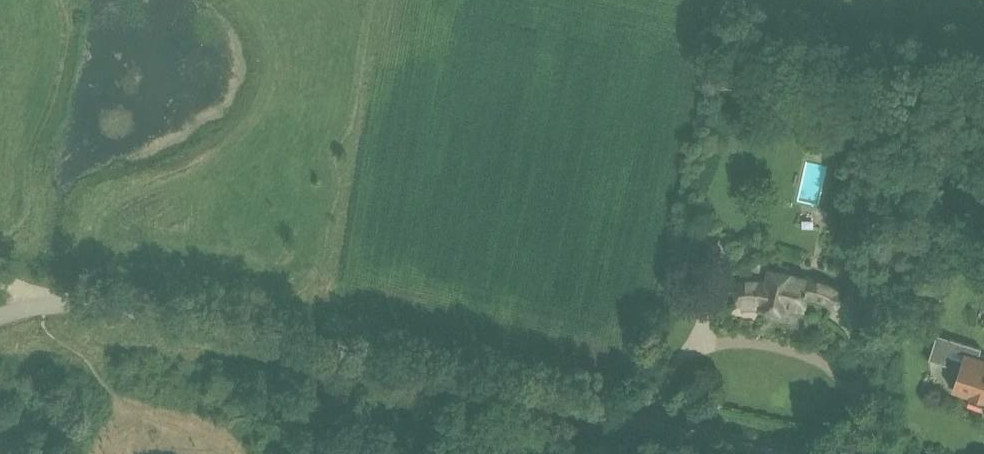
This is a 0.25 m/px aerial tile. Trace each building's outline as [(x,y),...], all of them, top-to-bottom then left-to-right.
[(803,308),(806,293),(812,295),(815,296),(818,297),(821,299),(824,300),(827,302),(833,306),(835,308),(846,294),(840,290),(833,286),(827,283),(823,281),(820,280),(812,278),(788,272),(790,266),(778,263),(777,267),(770,266),(768,283),(764,283),(758,282),(754,282),(751,282),(744,283),(741,283),(736,284),(741,301),(746,300),(752,300),(758,300),(761,300),(764,301),(763,305),(787,310),(788,305),(803,308)] [(955,366),(949,384),(972,391),(969,400),(983,404),(983,354),(979,353),(977,358),(947,348),(943,362),(955,366)]
